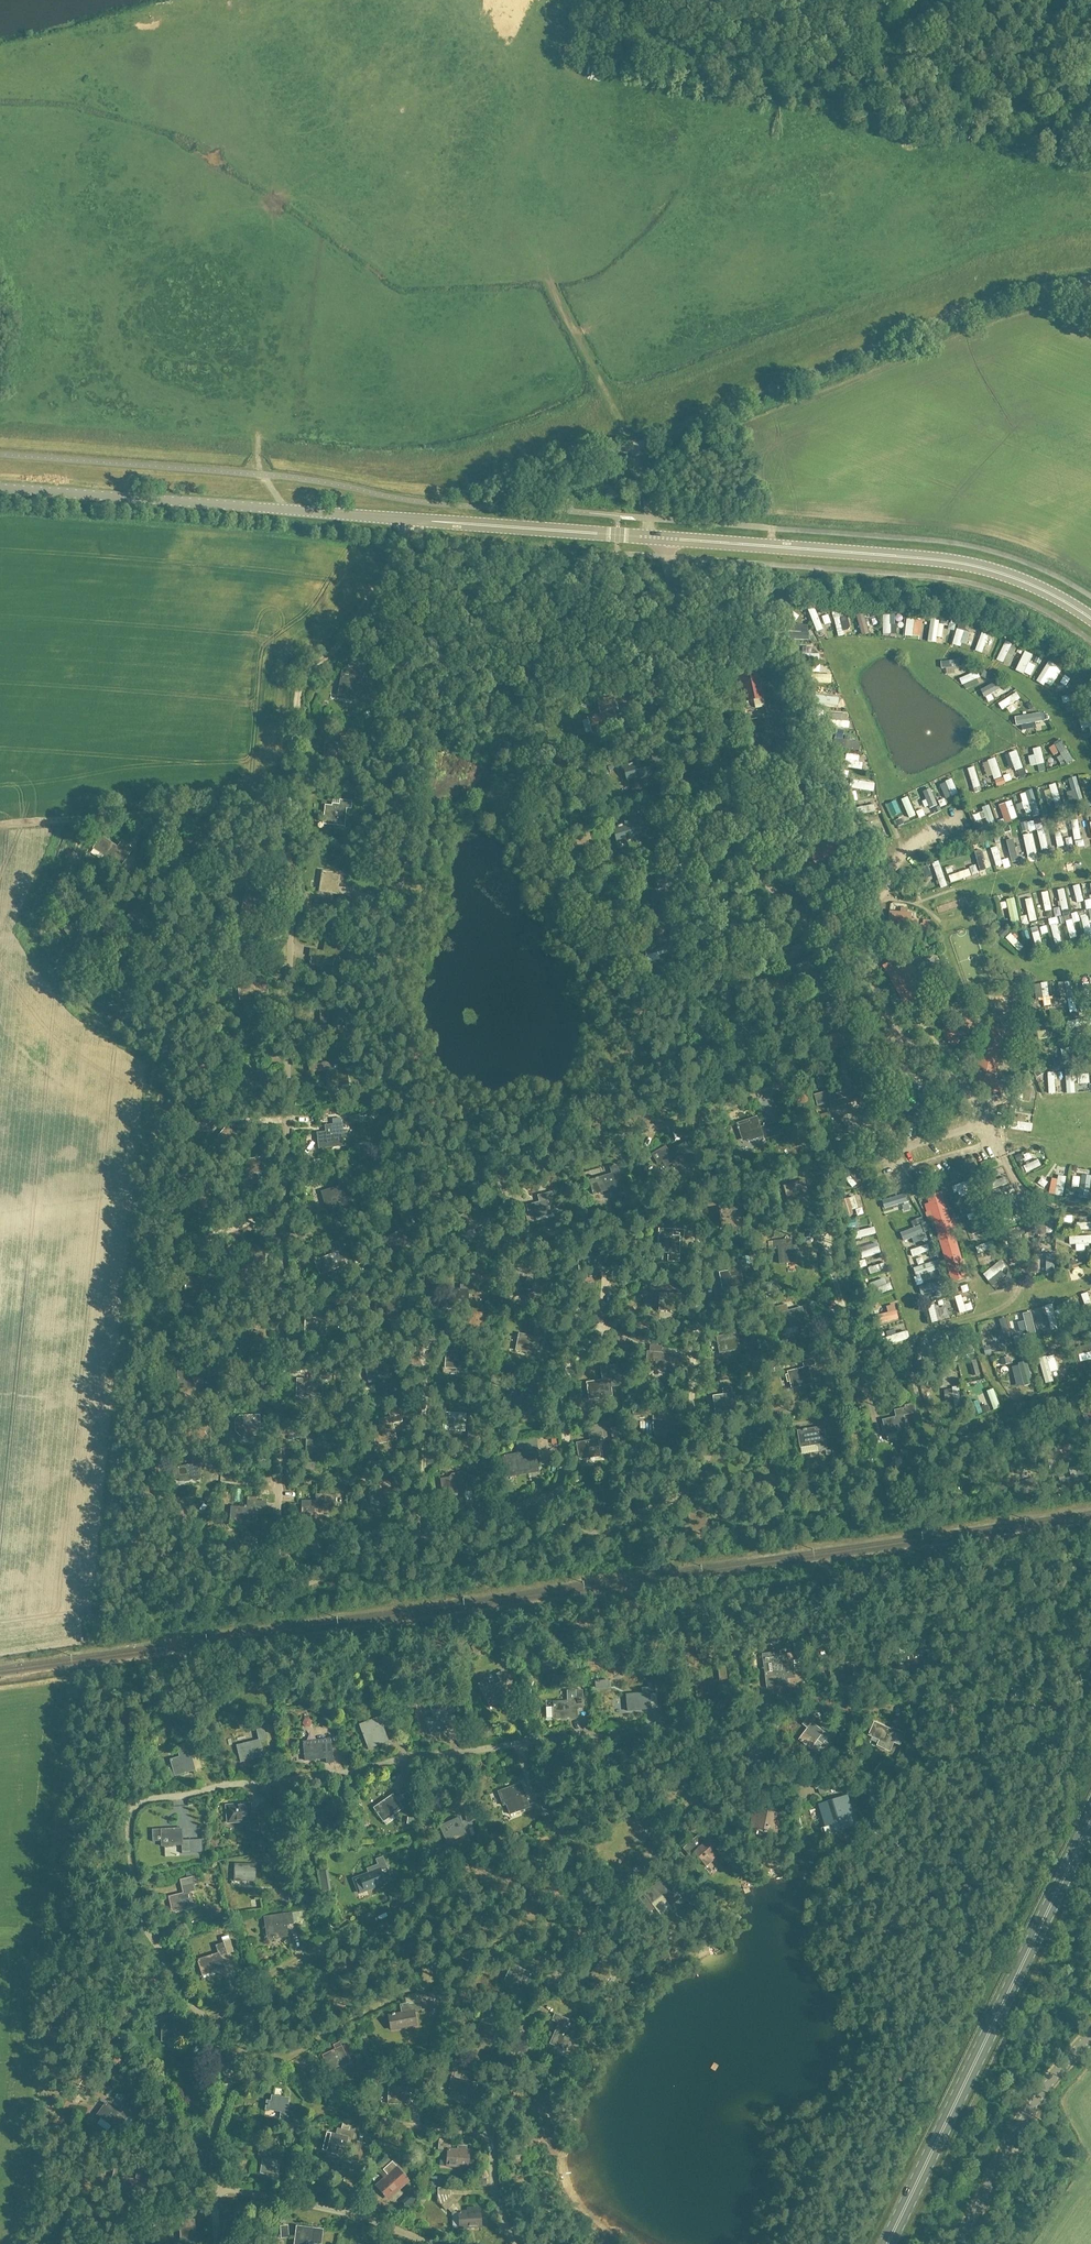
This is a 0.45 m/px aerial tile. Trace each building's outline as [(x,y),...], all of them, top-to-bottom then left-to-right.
[(621,485),(618,478),(612,480),(615,487),(621,485)] [(821,636),(827,634),(819,609),(813,611),(821,636)] [(886,615),(887,636),(894,636),(894,615),(886,615)] [(839,620),(843,639),(848,638),(843,619),(839,620)] [(917,620),(917,636),(926,636),(926,620),(917,620)] [(947,634),(941,633),(942,621),(933,621),(933,644),(947,645),(947,634)] [(941,632),(947,634),(950,626),(943,624),(941,632)] [(956,647),(966,649),(970,632),(961,629),(956,647)] [(979,652),(986,655),(993,636),(986,633),(979,652)] [(1012,668),(1017,659),(1012,656),(1018,646),(1011,643),(1001,661),(1012,668)] [(1031,675),(1035,658),(1029,656),(1025,674),(1031,675)] [(1044,682),(1056,687),(1063,672),(1051,666),(1044,682)] [(359,701),(361,689),(364,673),(343,669),(338,697),(359,701)] [(816,670),(817,677),(826,676),(825,669),(816,670)] [(759,671),(753,690),(745,701),(764,697),(759,671)] [(964,680),(966,687),(985,680),(982,673),(964,680)] [(835,687),(834,678),(816,679),(816,687),(835,687)] [(991,698),(1006,690),(1003,684),(988,692),(991,698)] [(618,710),(616,703),(614,697),(596,698),(600,714),(594,716),(594,715),(592,716),(592,717),(588,718),(592,731),(617,724),(614,711),(618,710)] [(1023,698),(1005,708),(1008,714),(1026,704),(1023,698)] [(822,701),(822,710),(841,711),(841,701),(822,701)] [(1023,729),(1041,725),(1039,718),(1021,722),(1023,729)] [(835,724),(835,732),(852,732),(852,723),(835,724)] [(1055,728),(1047,729),(1049,736),(1056,735),(1055,728)] [(342,736),(341,742),(326,741),(324,759),(345,761),(347,743),(353,744),(354,737),(342,736)] [(859,750),(860,741),(833,738),(832,746),(859,750)] [(1060,748),(1054,751),(1058,760),(1064,757),(1060,748)] [(1041,771),(1050,770),(1047,751),(1039,752),(1041,771)] [(650,752),(640,755),(634,757),(636,763),(633,764),(633,763),(628,764),(629,765),(624,766),(628,780),(652,773),(648,760),(652,759),(650,752)] [(1014,774),(1020,772),(1021,777),(1029,775),(1023,754),(1014,756),(1016,763),(1012,764),(1014,774)] [(847,773),(866,775),(867,758),(852,757),(851,764),(848,764),(847,773)] [(998,785),(1006,783),(1002,761),(994,763),(998,785)] [(980,770),(973,772),(981,799),(987,797),(980,770)] [(1082,783),(1075,784),(1076,792),(1084,790),(1082,783)] [(1060,787),(1055,789),(1058,798),(1064,796),(1060,787)] [(938,813),(944,810),(935,791),(928,794),(938,813)] [(1031,796),(1025,798),(1032,820),(1038,818),(1031,796)] [(347,808),(351,808),(352,801),(341,800),(340,807),(326,805),(324,823),(345,825),(347,808)] [(914,801),(907,803),(916,825),(922,823),(914,801)] [(1018,804),(1012,805),(1016,825),(1022,824),(1018,804)] [(1009,827),(1015,825),(1011,808),(1005,809),(1009,827)] [(864,822),(883,819),(881,809),(862,812),(864,822)] [(640,814),(629,817),(624,818),(626,824),(623,825),(618,826),(618,827),(614,828),(617,842),(642,835),(638,821),(642,820),(640,814)] [(1063,850),(1069,849),(1065,833),(1059,834),(1063,850)] [(118,846),(102,835),(94,847),(115,861),(123,849),(129,853),(133,848),(121,840),(118,846)] [(1043,836),(1046,855),(1052,855),(1050,835),(1043,836)] [(1038,860),(1034,836),(1028,837),(1032,861),(1038,860)] [(832,840),(809,852),(815,864),(838,852),(832,840)] [(169,843),(163,848),(170,858),(176,853),(169,843)] [(995,852),(1001,869),(1008,867),(1001,849),(995,852)] [(660,873),(655,875),(659,889),(684,882),(680,868),(683,867),(681,861),(671,864),(673,870),(664,872),(660,873)] [(320,891),(350,896),(352,889),(339,887),(341,873),(323,871),(320,891)] [(963,886),(977,881),(974,872),(960,877),(963,886)] [(1085,888),(1078,889),(1081,905),(1088,903),(1085,888)] [(1070,892),(1063,893),(1065,914),(1072,913),(1070,892)] [(241,914),(257,917),(256,921),(264,922),(266,911),(259,910),(262,897),(245,894),(241,914)] [(1049,912),(1042,915),(1043,919),(1058,913),(1052,896),(1044,899),(1049,912)] [(1037,897),(1030,898),(1033,918),(1040,917),(1037,897)] [(1011,902),(1018,923),(1024,921),(1018,900),(1011,902)] [(912,912),(891,911),(890,926),(911,928),(912,912)] [(671,932),(669,926),(667,920),(656,923),(659,935),(652,937),(652,936),(647,938),(648,938),(643,940),(647,954),(671,947),(667,933),(671,932)] [(1075,943),(1082,942),(1078,923),(1072,924),(1075,943)] [(1045,934),(1038,935),(1040,951),(1047,950),(1045,934)] [(1016,935),(1011,939),(1023,955),(1028,951),(1016,935)] [(897,953),(899,957),(890,963),(919,1013),(922,1017),(935,1010),(933,1005),(934,1005),(903,949),(897,953)] [(236,969),(238,982),(240,999),(253,998),(253,995),(268,993),(267,979),(250,981),(248,967),(251,967),(250,958),(233,960),(234,969),(236,969)] [(1074,982),(1063,985),(1067,1003),(1078,1001),(1074,982)] [(314,1003),(314,1009),(321,1009),(321,1026),(345,1025),(344,1008),(327,1009),(326,1002),(314,1003)] [(974,1087),(1002,1093),(1004,1082),(995,1079),(998,1065),(1003,1066),(1004,1057),(1000,1056),(1006,1032),(987,1028),(974,1087)] [(322,1064),(323,1070),(326,1070),(328,1087),(349,1084),(347,1067),(334,1069),(333,1062),(322,1064)] [(247,1088),(268,1085),(266,1070),(245,1074),(247,1088)] [(1079,1072),(1070,1072),(1071,1098),(1080,1097),(1079,1072)] [(854,1088),(846,1091),(849,1097),(857,1093),(854,1088)] [(1020,1101),(1032,1105),(1036,1093),(1025,1089),(1020,1101)] [(842,1091),(835,1094),(833,1090),(814,1095),(817,1106),(836,1100),(844,1098),(842,1091)] [(742,1139),(762,1132),(757,1116),(737,1123),(738,1125),(737,1126),(738,1128),(739,1128),(742,1139)] [(319,1148),(342,1146),(348,1145),(347,1130),(343,1130),(342,1123),(326,1125),(326,1132),(318,1133),(319,1148)] [(232,1130),(227,1126),(218,1136),(223,1140),(232,1130)] [(237,1134),(232,1130),(223,1140),(228,1144),(237,1134)] [(670,1151),(667,1145),(657,1151),(666,1167),(673,1162),(676,1167),(694,1156),(686,1142),(670,1151)] [(244,1160),(245,1168),(239,1169),(241,1181),(252,1179),(252,1174),(267,1171),(265,1157),(244,1160)] [(898,1157),(890,1157),(891,1167),(899,1167),(898,1157)] [(1032,1177),(1046,1172),(1043,1163),(1029,1168),(1032,1177)] [(594,1194),(615,1188),(617,1194),(625,1191),(617,1165),(610,1167),(612,1173),(599,1177),(596,1177),(596,1178),(590,1180),(594,1194)] [(856,1193),(861,1192),(856,1178),(851,1180),(856,1193)] [(788,1201),(809,1196),(804,1179),(784,1185),(788,1201)] [(1064,1179),(1060,1200),(1069,1201),(1072,1180),(1064,1179)] [(1003,1192),(1013,1189),(1010,1181),(1000,1184),(1003,1192)] [(346,1205),(345,1202),(351,1200),(346,1184),(322,1191),(327,1207),(339,1204),(340,1206),(346,1205)] [(537,1221),(536,1218),(551,1214),(548,1200),(554,1198),(552,1192),(539,1195),(541,1202),(527,1205),(529,1214),(526,1215),(528,1223),(537,1221)] [(967,1278),(942,1193),(928,1197),(953,1282),(967,1278)] [(893,1219),(908,1215),(904,1201),(889,1205),(893,1219)] [(1017,1201),(1000,1204),(1001,1212),(1018,1209),(1017,1201)] [(747,1222),(743,1223),(741,1207),(720,1211),(721,1217),(720,1217),(720,1220),(721,1220),(722,1227),(733,1225),(734,1233),(749,1231),(747,1222)] [(1019,1228),(1027,1226),(1025,1219),(1018,1220),(1019,1228)] [(873,1227),(849,1233),(851,1241),(875,1234),(873,1227)] [(1026,1235),(1024,1227),(1003,1231),(1005,1239),(1026,1235)] [(659,1229),(659,1235),(658,1252),(669,1252),(668,1261),(679,1261),(680,1237),(684,1237),(684,1230),(659,1229)] [(914,1246),(929,1239),(926,1232),(911,1238),(914,1246)] [(791,1239),(774,1240),(775,1248),(779,1248),(780,1263),(801,1262),(799,1245),(792,1245),(791,1239)] [(1076,1241),(1076,1252),(1090,1251),(1090,1241),(1076,1241)] [(321,1274),(340,1266),(347,1264),(338,1242),(331,1244),(335,1253),(315,1261),(321,1274)] [(932,1245),(920,1249),(922,1253),(916,1256),(920,1264),(937,1257),(932,1245)] [(266,1261),(264,1246),(244,1248),(245,1263),(266,1261)] [(883,1246),(873,1248),(876,1261),(886,1258),(883,1246)] [(989,1250),(982,1253),(986,1261),(993,1258),(989,1250)] [(584,1275),(607,1272),(606,1255),(582,1258),(584,1275)] [(743,1285),(740,1268),(744,1268),(743,1260),(727,1262),(729,1270),(720,1272),(723,1288),(728,1287),(728,1288),(730,1288),(730,1287),(743,1285)] [(1007,1266),(990,1280),(997,1289),(1015,1275),(1007,1266)] [(506,1272),(515,1273),(513,1288),(509,1288),(509,1295),(520,1296),(521,1289),(532,1290),(534,1269),(507,1267),(506,1272)] [(874,1280),(892,1276),(890,1270),(873,1274),(874,1280)] [(927,1287),(941,1282),(937,1270),(923,1274),(927,1287)] [(600,1278),(592,1278),(592,1288),(601,1288),(600,1278)] [(997,1288),(1001,1294),(1013,1287),(1010,1281),(997,1288)] [(879,1301),(899,1297),(896,1283),(876,1288),(879,1301)] [(463,1284),(463,1289),(448,1288),(448,1300),(452,1300),(452,1305),(469,1306),(469,1284),(463,1284)] [(941,1289),(930,1293),(933,1302),(945,1298),(941,1289)] [(658,1300),(658,1302),(659,1302),(659,1309),(680,1310),(681,1293),(659,1293),(659,1300),(658,1300)] [(787,1304),(775,1307),(775,1309),(777,1313),(781,1312),(785,1328),(806,1323),(802,1307),(788,1310),(787,1304)] [(1056,1315),(1049,1317),(1055,1334),(1061,1332),(1056,1315)] [(906,1316),(895,1319),(897,1329),(908,1326),(906,1316)] [(306,1318),(305,1334),(326,1335),(327,1318),(306,1318)] [(738,1332),(734,1333),(733,1327),(728,1328),(729,1334),(717,1336),(720,1352),(741,1349),(738,1332)] [(518,1335),(518,1338),(516,1349),(536,1353),(540,1337),(545,1338),(546,1331),(535,1329),(533,1336),(519,1333),(519,1335),(518,1335)] [(242,1348),(262,1345),(260,1331),(240,1334),(242,1348)] [(907,1332),(899,1334),(900,1340),(908,1338),(907,1332)] [(981,1356),(977,1338),(970,1340),(974,1358),(981,1356)] [(467,1369),(468,1352),(473,1353),(473,1346),(462,1345),(462,1352),(447,1351),(446,1367),(467,1369)] [(646,1361),(653,1361),(652,1368),(673,1370),(675,1353),(662,1352),(662,1345),(650,1345),(650,1351),(647,1351),(646,1361)] [(815,1364),(814,1358),(802,1361),(804,1367),(788,1371),(788,1374),(786,1375),(788,1382),(790,1381),(792,1388),(812,1382),(808,1366),(815,1364)] [(365,1366),(369,1382),(389,1378),(386,1361),(365,1366)] [(182,1388),(203,1389),(204,1373),(215,1374),(215,1367),(203,1366),(203,1367),(199,1366),(199,1369),(183,1368),(180,1371),(179,1385),(182,1388)] [(729,1371),(717,1373),(718,1381),(730,1379),(729,1371)] [(330,1373),(317,1372),(317,1379),(301,1379),(301,1395),(322,1396),(322,1379),(330,1379),(330,1373)] [(1025,1392),(1034,1390),(1031,1373),(1022,1375),(1025,1392)] [(1011,1387),(1019,1387),(1019,1377),(1011,1377),(1011,1387)] [(610,1379),(603,1380),(587,1382),(587,1384),(586,1384),(587,1387),(588,1387),(589,1399),(612,1396),(610,1379)] [(734,1393),(732,1393),(731,1387),(722,1388),(723,1394),(713,1396),(716,1412),(737,1409),(734,1393)] [(509,1409),(530,1413),(533,1396),(512,1392),(509,1409)] [(906,1405),(906,1407),(895,1410),(896,1416),(883,1419),(886,1434),(907,1429),(904,1415),(908,1414),(916,1412),(914,1403),(906,1405)] [(674,1414),(668,1414),(668,1407),(660,1407),(649,1408),(649,1405),(633,1406),(633,1415),(645,1415),(653,1415),(653,1431),(674,1431),(674,1414)] [(443,1429),(465,1430),(466,1414),(445,1412),(443,1429)] [(386,1424),(372,1427),(376,1444),(396,1439),(393,1423),(402,1421),(401,1414),(385,1418),(386,1424)] [(235,1431),(240,1435),(260,1435),(259,1415),(239,1416),(235,1420),(235,1431)] [(924,1427),(923,1420),(911,1422),(912,1429),(924,1427)] [(819,1447),(819,1450),(833,1448),(831,1437),(825,1438),(823,1426),(807,1429),(807,1428),(803,1429),(803,1430),(798,1430),(801,1447),(814,1445),(819,1447)] [(603,1437),(602,1431),(591,1433),(592,1439),(577,1442),(580,1459),(600,1455),(598,1438),(603,1437)] [(306,1433),(306,1440),(306,1457),(327,1457),(327,1440),(332,1440),(332,1433),(306,1433)] [(507,1457),(509,1471),(530,1468),(528,1455),(539,1453),(538,1445),(537,1439),(516,1442),(518,1453),(515,1453),(516,1456),(507,1457)] [(397,1463),(402,1455),(395,1451),(390,1460),(397,1463)] [(808,1454),(809,1462),(820,1461),(819,1453),(808,1454)] [(192,1458),(193,1464),(172,1468),(174,1480),(180,1479),(180,1481),(201,1478),(199,1463),(204,1462),(203,1456),(192,1458)] [(587,1467),(598,1466),(597,1457),(586,1458),(587,1467)] [(1086,1474),(1083,1457),(1069,1460),(1072,1477),(1086,1474)] [(443,1495),(464,1492),(472,1491),(470,1474),(468,1466),(462,1467),(463,1472),(452,1473),(449,1477),(441,1478),(443,1495)] [(393,1504),(391,1487),(390,1482),(378,1483),(378,1489),(370,1490),(372,1507),(393,1504)] [(323,1501),(332,1501),(336,1501),(336,1494),(332,1494),(316,1494),(316,1501),(302,1501),(302,1517),(323,1518),(323,1501)] [(257,1508),(266,1508),(266,1501),(247,1500),(247,1507),(231,1506),(230,1521),(256,1522),(257,1508)] [(784,1649),(763,1652),(765,1673),(768,1687),(788,1685),(787,1677),(795,1676),(792,1659),(786,1660),(784,1649)] [(849,1662),(829,1665),(831,1680),(852,1676),(850,1662),(857,1661),(856,1649),(847,1650),(849,1662)] [(725,1666),(718,1667),(720,1681),(696,1684),(698,1698),(723,1695),(721,1679),(727,1678),(725,1666)] [(509,1697),(503,1685),(509,1682),(503,1672),(497,1675),(501,1683),(491,1688),(487,1680),(478,1684),(490,1707),(509,1697)] [(651,1709),(650,1694),(657,1694),(655,1682),(648,1683),(649,1688),(642,1688),(643,1693),(627,1694),(628,1711),(651,1709)] [(567,1701),(554,1701),(554,1718),(578,1717),(577,1708),(583,1708),(583,1697),(582,1690),(582,1689),(567,1690),(567,1701)] [(440,1699),(444,1713),(426,1719),(431,1734),(451,1728),(446,1714),(454,1712),(449,1696),(440,1699)] [(800,1740),(806,1744),(806,1748),(808,1750),(812,1749),(824,1732),(813,1723),(816,1718),(811,1714),(804,1724),(809,1728),(800,1740)] [(385,1715),(360,1724),(369,1749),(389,1741),(383,1727),(389,1725),(385,1715)] [(869,1735),(880,1740),(878,1745),(890,1751),(898,1733),(875,1723),(869,1735)] [(263,1756),(260,1742),(266,1741),(263,1729),(257,1730),(259,1740),(237,1746),(241,1762),(263,1756)] [(305,1761),(326,1758),(327,1763),(334,1762),(331,1738),(303,1742),(305,1761)] [(194,1742),(187,1744),(177,1747),(180,1757),(171,1760),(175,1776),(195,1770),(191,1756),(197,1754),(194,1742)] [(901,1749),(899,1756),(909,1760),(912,1754),(901,1749)] [(386,1750),(376,1751),(377,1759),(386,1758),(386,1750)] [(828,1779),(820,1781),(814,1783),(815,1788),(818,1788),(820,1795),(831,1791),(828,1779)] [(510,1815),(530,1807),(521,1783),(501,1790),(510,1815)] [(836,1783),(830,1785),(832,1791),(838,1789),(836,1783)] [(393,1795),(374,1808),(383,1822),(403,1808),(405,1812),(411,1808),(409,1804),(414,1800),(408,1791),(402,1795),(404,1798),(398,1802),(393,1795)] [(826,1826),(832,1824),(835,1832),(857,1825),(847,1796),(824,1804),(825,1807),(821,1809),(826,1826)] [(540,1801),(532,1803),(536,1814),(544,1812),(540,1801)] [(251,1821),(251,1825),(251,1830),(258,1829),(257,1814),(250,1814),(250,1804),(227,1806),(228,1823),(251,1821)] [(477,1820),(473,1808),(464,1810),(467,1822),(472,1821),(477,1820)] [(776,1833),(778,1819),(775,1818),(776,1814),(754,1809),(750,1828),(757,1829),(758,1826),(769,1828),(768,1831),(776,1833)] [(304,1830),(327,1825),(328,1831),(335,1830),(333,1817),(326,1818),(324,1810),(301,1814),(304,1830)] [(451,1820),(439,1825),(447,1843),(452,1840),(451,1840),(466,1833),(463,1827),(465,1826),(459,1813),(450,1817),(451,1820)] [(182,1828),(162,1829),(152,1829),(152,1842),(161,1842),(161,1847),(181,1846),(182,1854),(191,1854),(190,1840),(182,1841),(182,1828)] [(703,1832),(684,1849),(694,1860),(697,1856),(706,1866),(714,1860),(718,1865),(719,1865),(723,1862),(706,1842),(710,1839),(703,1832)] [(717,1838),(721,1842),(727,1836),(723,1832),(717,1838)] [(367,1868),(369,1874),(354,1879),(359,1893),(385,1883),(380,1871),(387,1868),(382,1856),(376,1859),(378,1864),(367,1868)] [(234,1880),(256,1881),(256,1865),(235,1864),(234,1880)] [(639,1898),(650,1913),(655,1909),(652,1904),(651,1902),(663,1892),(673,1905),(682,1898),(665,1877),(644,1894),(639,1898)] [(329,1880),(321,1881),(323,1891),(330,1890),(329,1880)] [(193,1905),(190,1892),(195,1891),(193,1884),(182,1887),(183,1893),(169,1896),(172,1910),(193,1905)] [(685,1885),(679,1890),(691,1905),(697,1900),(685,1885)] [(667,1917),(675,1912),(669,1901),(660,1906),(667,1917)] [(288,1936),(286,1925),(293,1924),(292,1913),(264,1917),(267,1939),(288,1936)] [(220,1956),(227,1954),(223,1943),(216,1945),(218,1953),(197,1960),(201,1971),(208,1969),(209,1974),(224,1969),(220,1956)] [(529,1973),(527,1972),(512,1965),(505,1981),(513,1984),(514,1981),(524,1986),(529,1973)] [(416,2024),(414,2010),(421,2009),(420,2002),(413,2003),(413,2002),(400,2004),(402,2012),(388,2014),(391,2029),(416,2024)] [(162,2011),(162,2021),(174,2021),(174,2011),(162,2011)] [(577,2024),(566,2019),(555,2014),(552,2020),(559,2023),(550,2044),(565,2051),(577,2024)] [(478,2031),(477,2036),(493,2041),(497,2027),(481,2022),(480,2024),(478,2031)] [(168,2041),(168,2038),(184,2038),(184,2024),(162,2024),(162,2041),(168,2041)] [(349,2062),(342,2046),(340,2042),(333,2045),(335,2049),(322,2055),(330,2071),(349,2062)] [(409,2104),(410,2089),(417,2089),(417,2076),(410,2076),(409,2087),(389,2086),(388,2103),(409,2104)] [(472,2103),(477,2083),(454,2077),(451,2089),(458,2090),(455,2100),(472,2103)] [(532,2107),(551,2115),(556,2102),(537,2094),(532,2107)] [(272,2096),(271,2101),(267,2101),(266,2109),(281,2111),(280,2118),(291,2119),(292,2112),(287,2111),(289,2098),(272,2096)] [(118,2113),(105,2103),(97,2115),(118,2129),(125,2118),(132,2122),(135,2117),(122,2107),(118,2113)] [(347,2138),(351,2139),(353,2130),(349,2129),(351,2124),(343,2123),(342,2127),(337,2126),(335,2134),(327,2132),(322,2148),(343,2154),(347,2138)] [(272,2148),(259,2146),(258,2154),(270,2156),(272,2148)] [(469,2150),(466,2150),(467,2146),(458,2146),(458,2150),(448,2149),(447,2166),(468,2167),(469,2150)] [(277,2175),(279,2161),(262,2159),(260,2172),(277,2175)] [(403,2181),(393,2170),(397,2167),(391,2161),(382,2170),(387,2176),(376,2186),(386,2196),(403,2181)] [(112,2178),(117,2179),(115,2190),(140,2195),(142,2182),(147,2183),(149,2176),(137,2174),(136,2179),(125,2177),(126,2170),(114,2168),(112,2178)] [(450,2196),(437,2194),(437,2198),(441,2202),(441,2203),(446,2208),(454,2201),(450,2196)] [(480,2210),(478,2210),(478,2207),(468,2208),(468,2211),(459,2211),(460,2228),(481,2227),(480,2210)] [(180,2227),(181,2243),(195,2243),(194,2220),(183,2221),(183,2227),(180,2227)] [(280,2225),(281,2238),(289,2237),(288,2225),(280,2225)] [(314,2228),(297,2226),(295,2241),(295,2243),(306,2243),(306,2242),(322,2243),(323,2229),(314,2228)]
